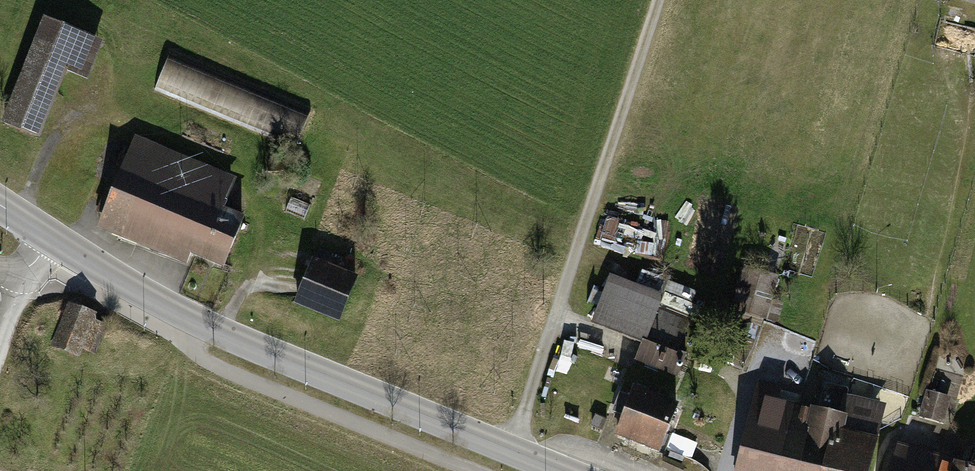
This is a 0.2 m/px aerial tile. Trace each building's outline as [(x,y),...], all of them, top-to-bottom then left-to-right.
[(115,46),(49,17),(1,127),(45,147),(76,76),(98,86),(115,46)] [(320,112),(174,52),(157,93),(303,153),(320,112)] [(249,186),(143,140),(103,231),(185,267),(190,254),(238,275),(261,223),(237,213),(249,186)] [(283,160),(268,161),(268,172),(283,171),(283,160)] [(310,205),(292,197),(285,211),(304,219),(310,205)] [(368,284),(317,263),(301,305),(351,325),(368,284)] [(776,297),(779,274),(745,270),(742,293),(776,297)] [(668,297),(611,274),(594,317),(651,340),(668,297)] [(65,304),(56,346),(96,355),(104,312),(65,304)] [(763,378),(739,470),(880,470),(895,413),(763,378)] [(667,449),(686,400),(643,383),(624,432),(667,449)] [(928,388),(920,413),(946,421),(953,396),(928,388)] [(905,442),(896,470),(974,470),(974,463),(905,442)]
